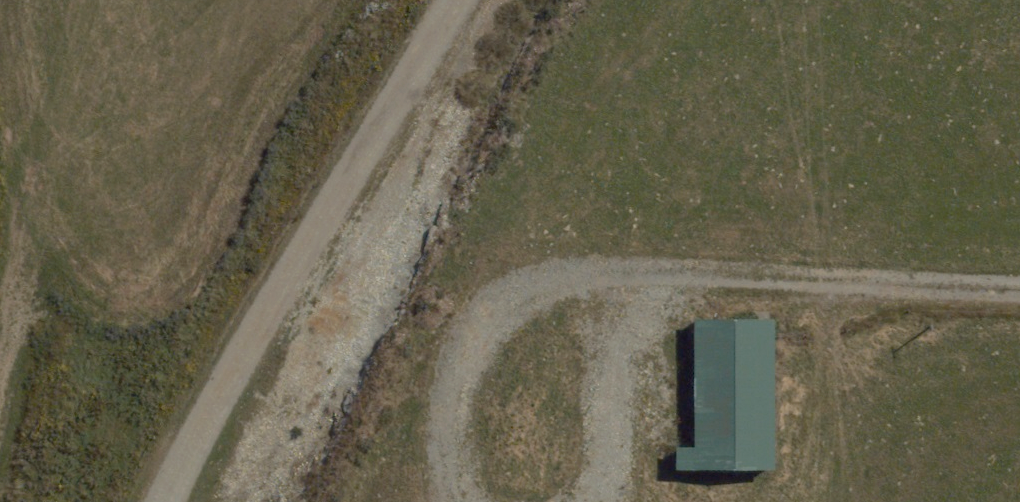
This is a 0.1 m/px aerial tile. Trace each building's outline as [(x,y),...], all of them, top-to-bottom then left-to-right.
[(696,321),(694,445),(675,445),(675,468),(773,470),(776,322),(696,321)]
